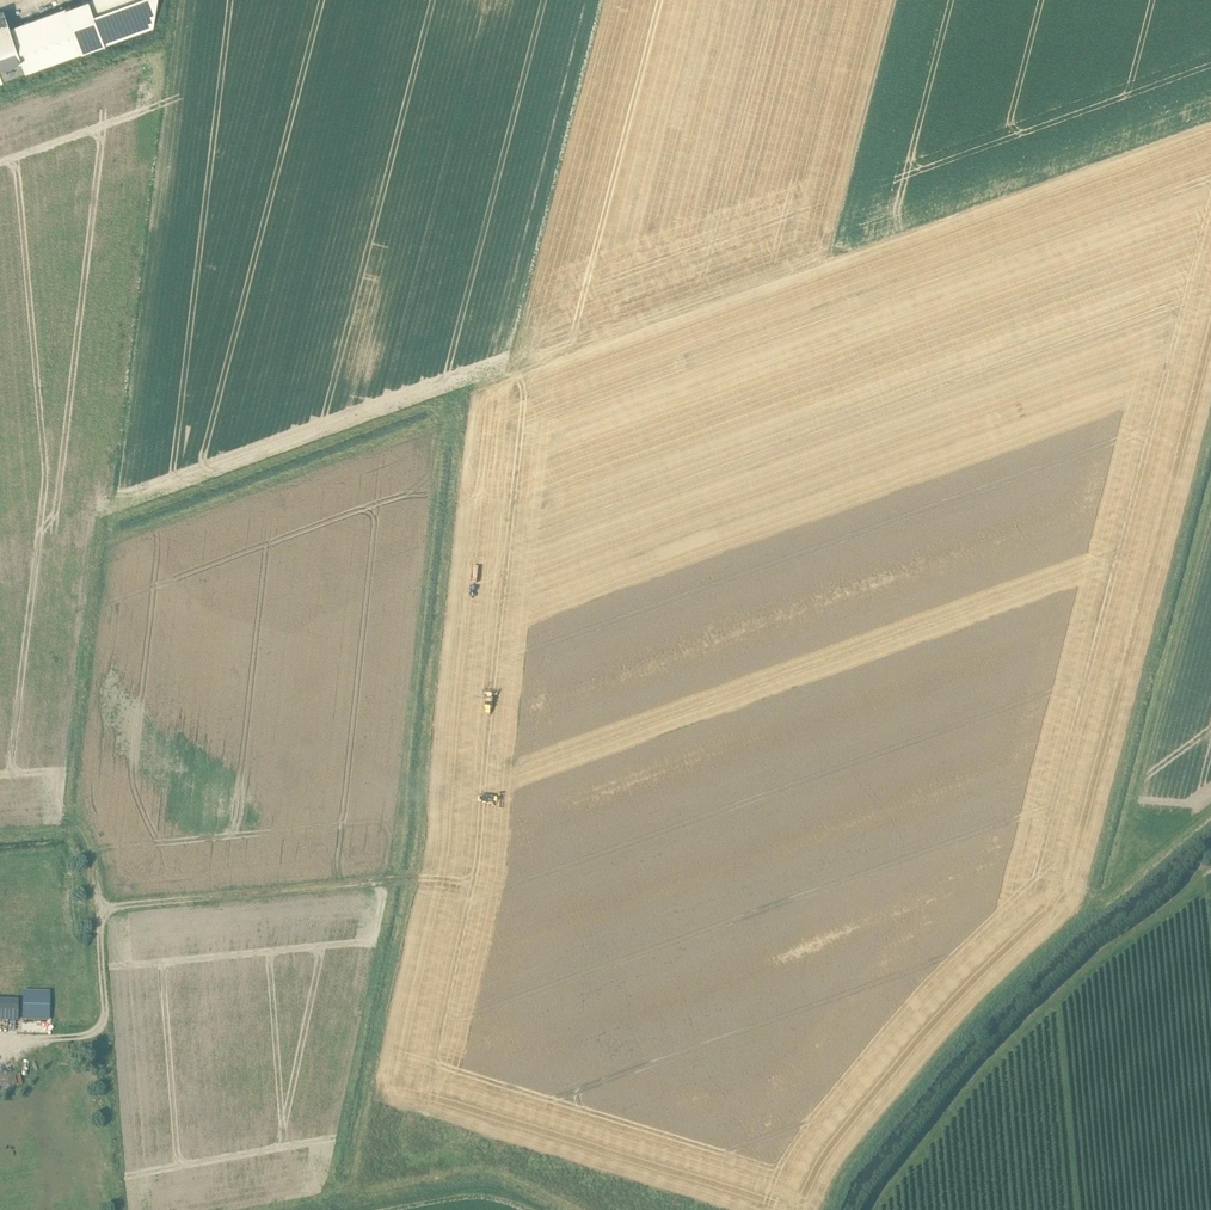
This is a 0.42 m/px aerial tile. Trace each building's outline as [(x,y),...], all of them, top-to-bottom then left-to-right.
[(6,22),(3,12),(0,13),(0,82),(152,27),(155,0),(82,0),(64,6),(8,27),(6,22)] [(22,991),(21,1021),(48,1022),(49,992),(22,991)] [(17,1021),(17,1001),(6,1000),(0,1000),(0,1020),(17,1021)]
